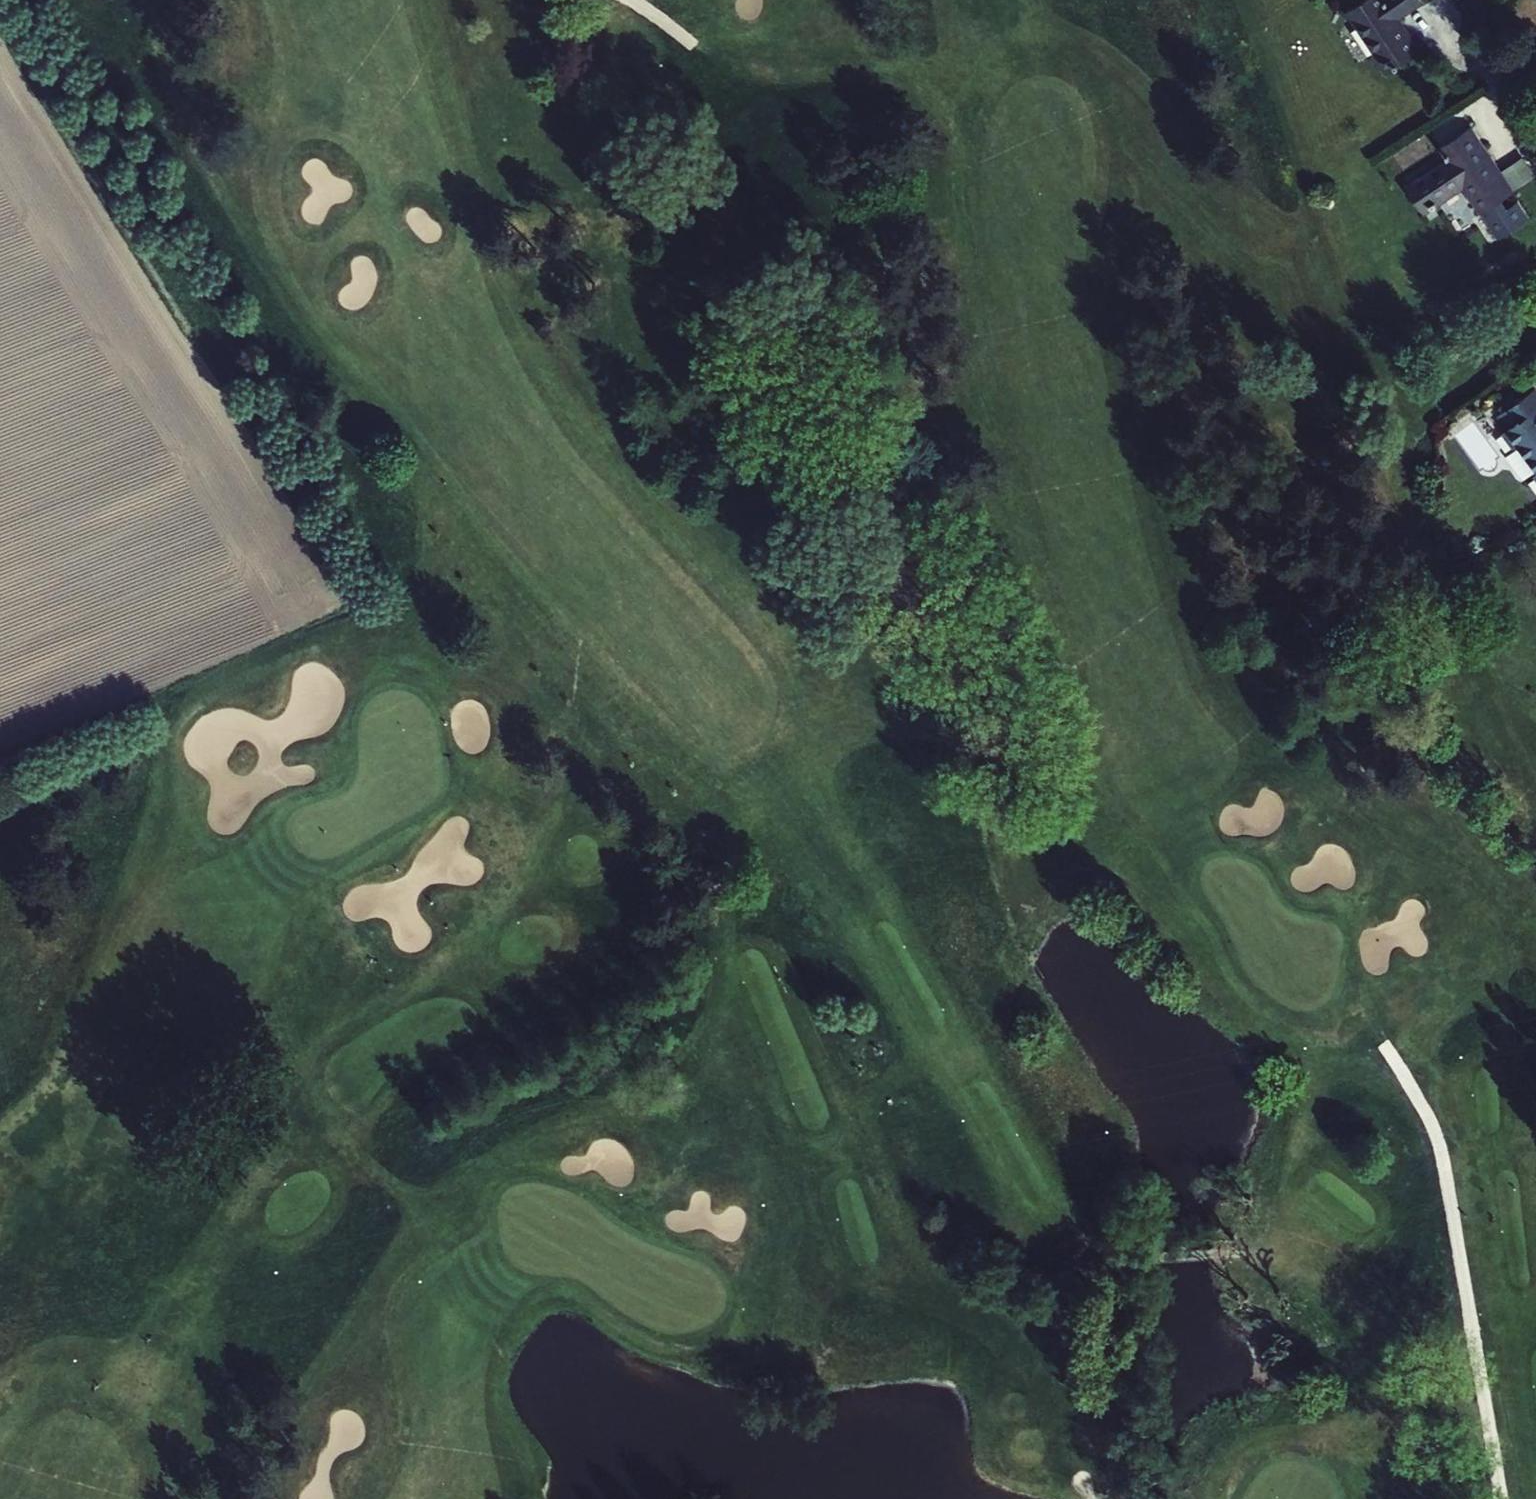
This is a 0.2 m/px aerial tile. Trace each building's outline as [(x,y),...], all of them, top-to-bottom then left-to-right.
[(1416,0),(1369,0),(1345,16),(1374,58),(1371,60),(1384,80),(1423,55),(1411,38),(1406,41),(1397,27),(1423,10),(1416,0)] [(1480,219),(1513,197),(1511,195),(1501,180),(1489,162),(1481,167),(1477,161),(1485,155),(1470,132),(1439,152),(1448,165),(1406,193),(1423,218),(1465,190),(1471,199),(1468,201),(1480,219)] [(1511,195),(1535,221),(1535,220),(1527,206),(1501,180),(1511,195)] [(1534,387),(1498,414),(1508,428),(1501,433),(1512,448),(1515,445),(1535,472),(1532,475),(1535,480),(1535,390),(1534,387)]
